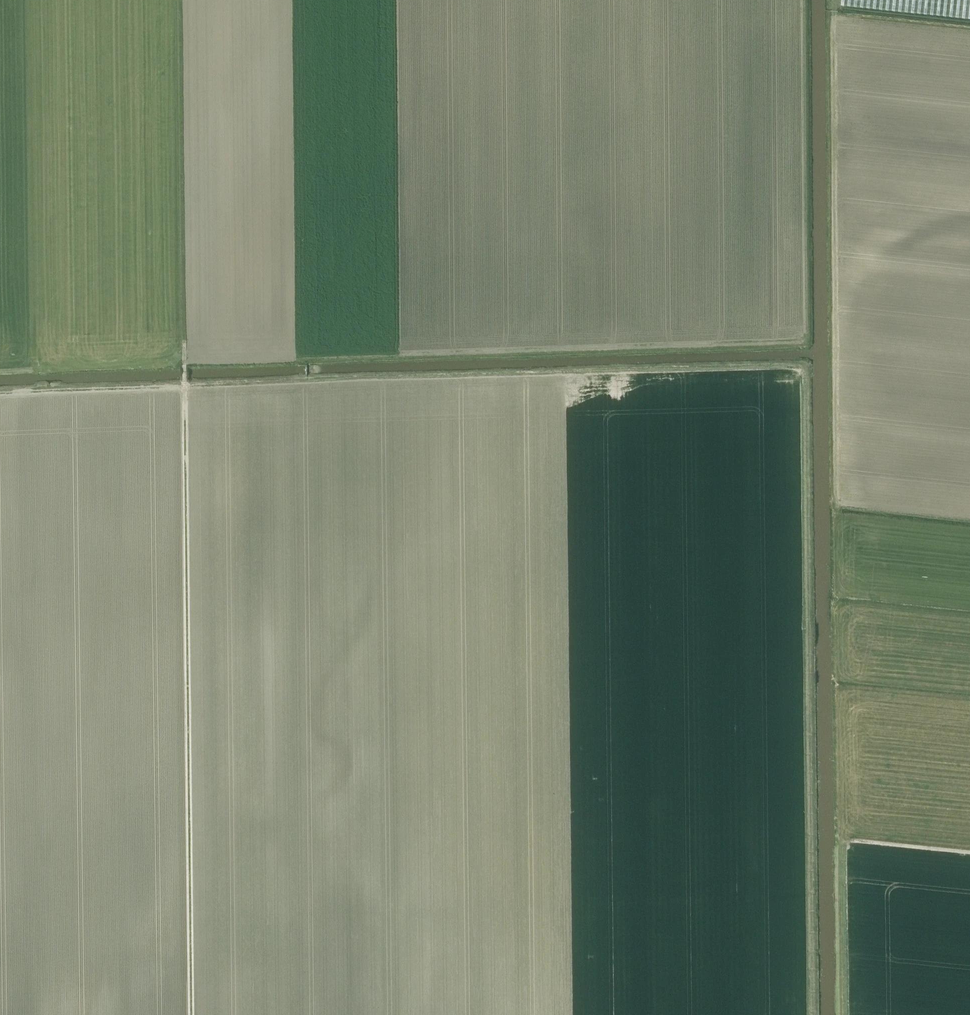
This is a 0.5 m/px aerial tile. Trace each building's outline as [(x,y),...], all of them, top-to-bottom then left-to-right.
[(840,3),(969,17),(969,0),(841,0),(840,3)]
